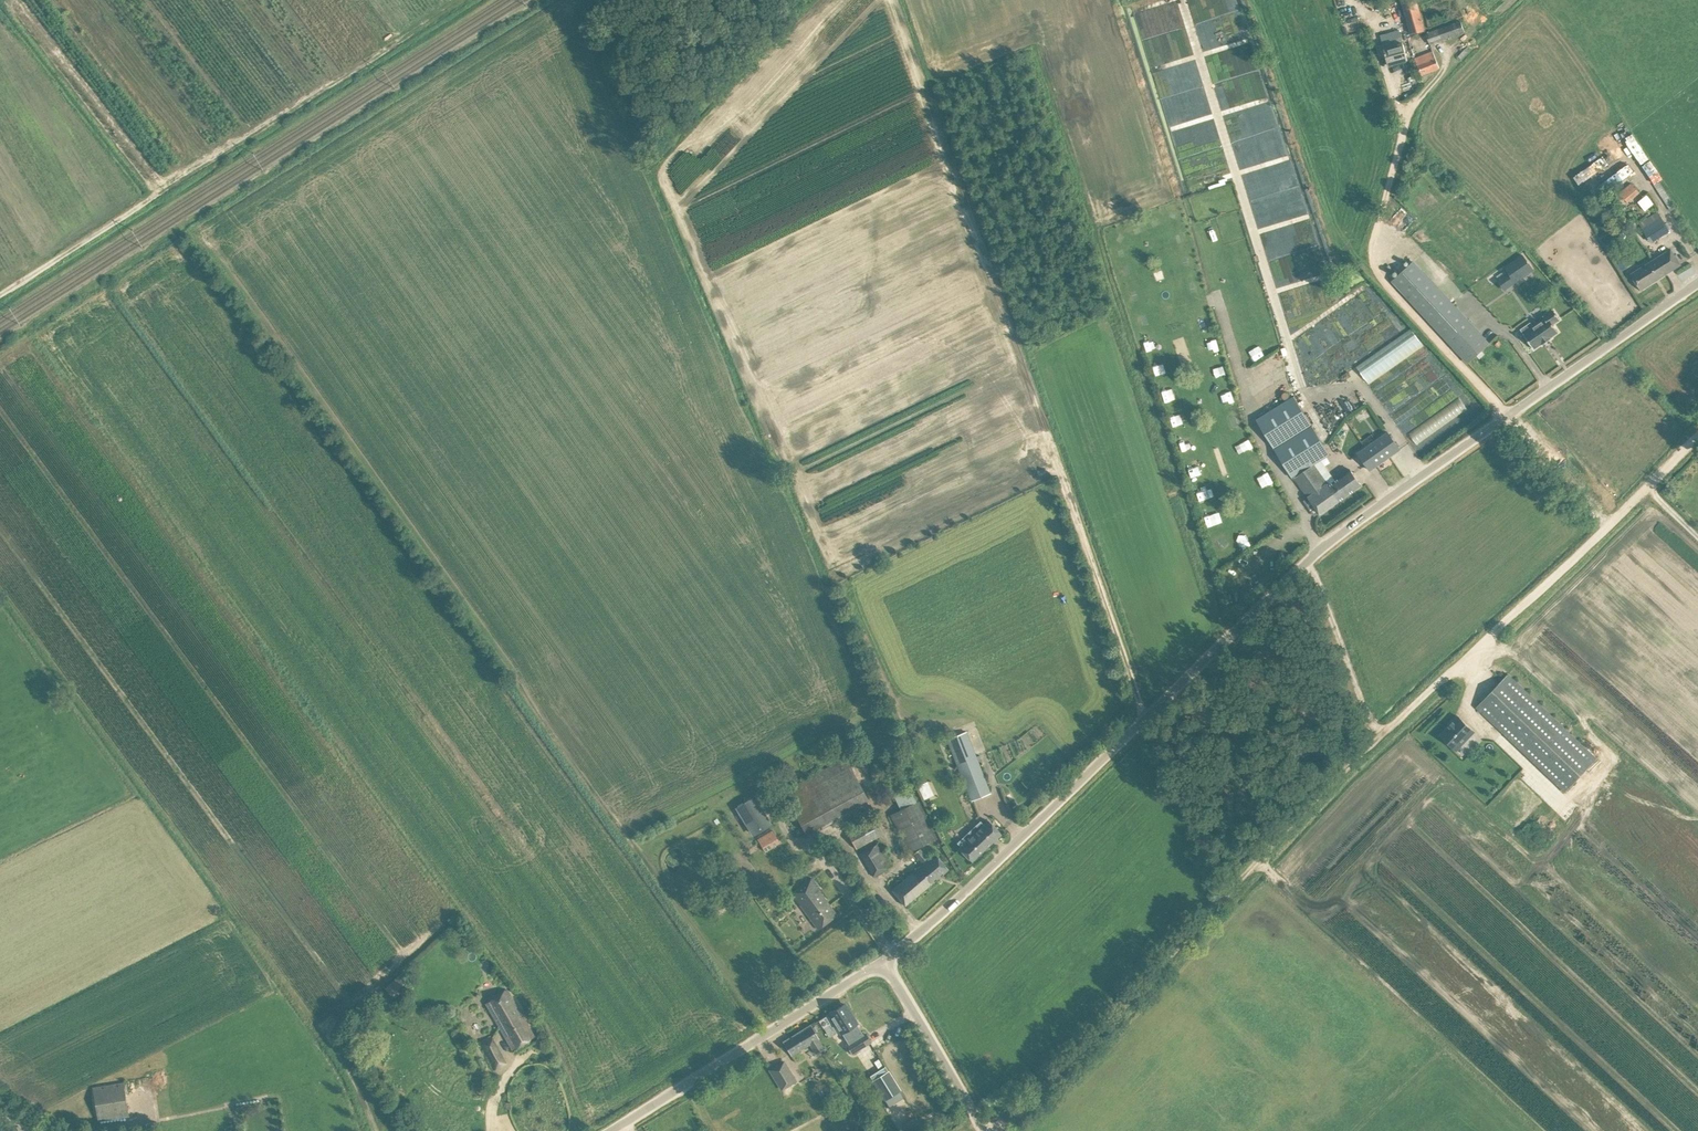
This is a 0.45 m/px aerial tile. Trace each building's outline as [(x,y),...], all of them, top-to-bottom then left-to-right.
[(1410,34),(1426,30),(1417,0),(1401,0),(1410,34)] [(1434,11),(1443,9),(1445,18),(1461,14),(1458,0),(1432,0),(1434,11)] [(1426,33),(1430,44),(1465,32),(1461,21),(1426,33)] [(1382,42),(1389,65),(1408,60),(1401,36),(1382,42)] [(1415,58),(1421,75),(1440,68),(1433,51),(1415,58)] [(1626,136),(1650,178),(1659,174),(1635,131),(1626,136)] [(1606,155),(1583,171),(1587,178),(1611,162),(1606,155)] [(1616,184),(1634,170),(1629,163),(1611,178),(1616,184)] [(1660,180),(1654,184),(1670,209),(1676,205),(1660,180)] [(1640,192),(1631,183),(1619,193),(1613,198),(1619,205),(1625,200),(1627,203),(1640,192)] [(1636,202),(1642,211),(1654,203),(1648,194),(1636,202)] [(1639,223),(1650,241),(1669,229),(1658,211),(1639,223)] [(1152,226),(1161,222),(1157,213),(1148,217),(1152,226)] [(1621,225),(1620,232),(1628,233),(1629,226),(1621,225)] [(1631,274),(1640,289),(1681,264),(1671,249),(1631,274)] [(1185,266),(1196,263),(1193,252),(1182,255),(1185,266)] [(1523,254),(1505,267),(1509,273),(1516,282),(1534,270),(1523,254)] [(1393,280),(1469,362),(1489,343),(1413,261),(1393,280)] [(1196,287),(1197,293),(1203,291),(1200,276),(1189,279),(1191,288),(1196,287)] [(1125,291),(1128,303),(1140,300),(1137,289),(1125,291)] [(1376,326),(1387,318),(1372,298),(1354,311),(1364,324),(1371,319),(1376,326)] [(1551,337),(1559,331),(1553,324),(1560,319),(1553,308),(1543,315),(1545,318),(1533,326),(1530,322),(1520,329),(1534,349),(1542,343),(1542,344),(1552,338),(1551,337)] [(1208,312),(1198,316),(1201,325),(1211,321),(1208,312)] [(1146,313),(1135,317),(1138,327),(1150,323),(1146,313)] [(1414,328),(1356,364),(1367,382),(1426,346),(1414,328)] [(1147,350),(1158,348),(1156,339),(1145,341),(1147,350)] [(1394,379),(1378,386),(1383,391),(1386,397),(1397,393),(1400,400),(1411,395),(1413,392),(1411,388),(1406,390),(1404,388),(1399,393),(1395,389),(1398,386),(1407,382),(1417,391),(1412,381),(1417,379),(1423,386),(1432,381),(1430,376),(1433,374),(1436,372),(1430,360),(1425,355),(1427,353),(1424,348),(1403,357),(1407,366),(1394,379)] [(1165,362),(1154,364),(1156,375),(1167,372),(1165,362)] [(1165,402),(1176,399),(1173,388),(1162,391),(1165,402)] [(1311,466),(1330,454),(1293,395),(1256,418),(1293,477),(1294,476),(1321,514),(1362,485),(1351,469),(1330,484),(1328,481),(1326,482),(1327,483),(1325,485),(1311,466)] [(1181,412),(1170,416),(1174,427),(1185,423),(1181,412)] [(1241,414),(1232,416),(1234,426),(1244,424),(1241,414)] [(1388,432),(1358,453),(1370,470),(1400,449),(1388,432)] [(1240,442),(1244,451),(1254,446),(1250,438),(1240,442)] [(1259,474),(1263,485),(1273,481),(1269,470),(1259,474)] [(1220,549),(1232,538),(1225,531),(1213,543),(1220,549)] [(1236,543),(1242,551),(1253,543),(1247,535),(1236,543)] [(1477,707),(1565,792),(1597,758),(1509,674),(1477,707)] [(1441,735),(1457,750),(1475,732),(1459,716),(1453,722),(1453,721),(1449,725),(1449,726),(1441,735)] [(968,790),(972,800),(990,793),(986,782),(966,731),(948,738),(968,790)] [(846,757),(808,777),(826,810),(863,790),(846,757)] [(808,777),(783,791),(807,834),(832,821),(832,820),(826,810),(808,777)] [(924,798),(934,794),(928,779),(918,783),(924,798)] [(870,790),(869,800),(877,800),(878,791),(870,790)] [(739,806),(735,809),(752,837),(771,825),(771,824),(754,797),(739,806)] [(937,838),(919,801),(891,814),(909,852),(937,838)] [(847,832),(856,848),(884,833),(875,817),(847,832)] [(960,848),(972,861),(1001,833),(989,820),(960,848)] [(756,837),(765,852),(781,843),(772,828),(756,837)] [(886,870),(886,869),(892,865),(878,841),(860,852),(874,876),(886,870)] [(923,863),(892,890),(905,905),(948,869),(935,853),(929,859),(920,848),(914,853),(923,863)] [(800,904),(818,928),(837,914),(818,888),(820,887),(814,878),(812,880),(810,877),(804,882),(804,881),(791,891),(800,904)] [(395,995),(411,981),(403,972),(387,986),(395,995)] [(487,1002),(513,1048),(534,1036),(507,989),(506,990),(505,989),(488,998),(489,1001),(487,1002)] [(847,1044),(852,1053),(871,1042),(865,1033),(863,1034),(856,1024),(857,1023),(844,1004),(829,1013),(835,1022),(848,1043),(847,1044)] [(784,1042),(792,1055),(809,1044),(815,1054),(825,1048),(810,1025),(783,1042),(783,1043),(784,1042)] [(481,1043),(495,1070),(507,1063),(493,1036),(481,1043)] [(770,1070),(782,1089),(795,1081),(784,1062),(770,1070)] [(885,1100),(887,1103),(903,1094),(885,1066),(870,1076),(873,1080),(872,1080),(884,1100),(885,1100)] [(94,1088),(99,1120),(129,1115),(124,1083),(94,1088)]
